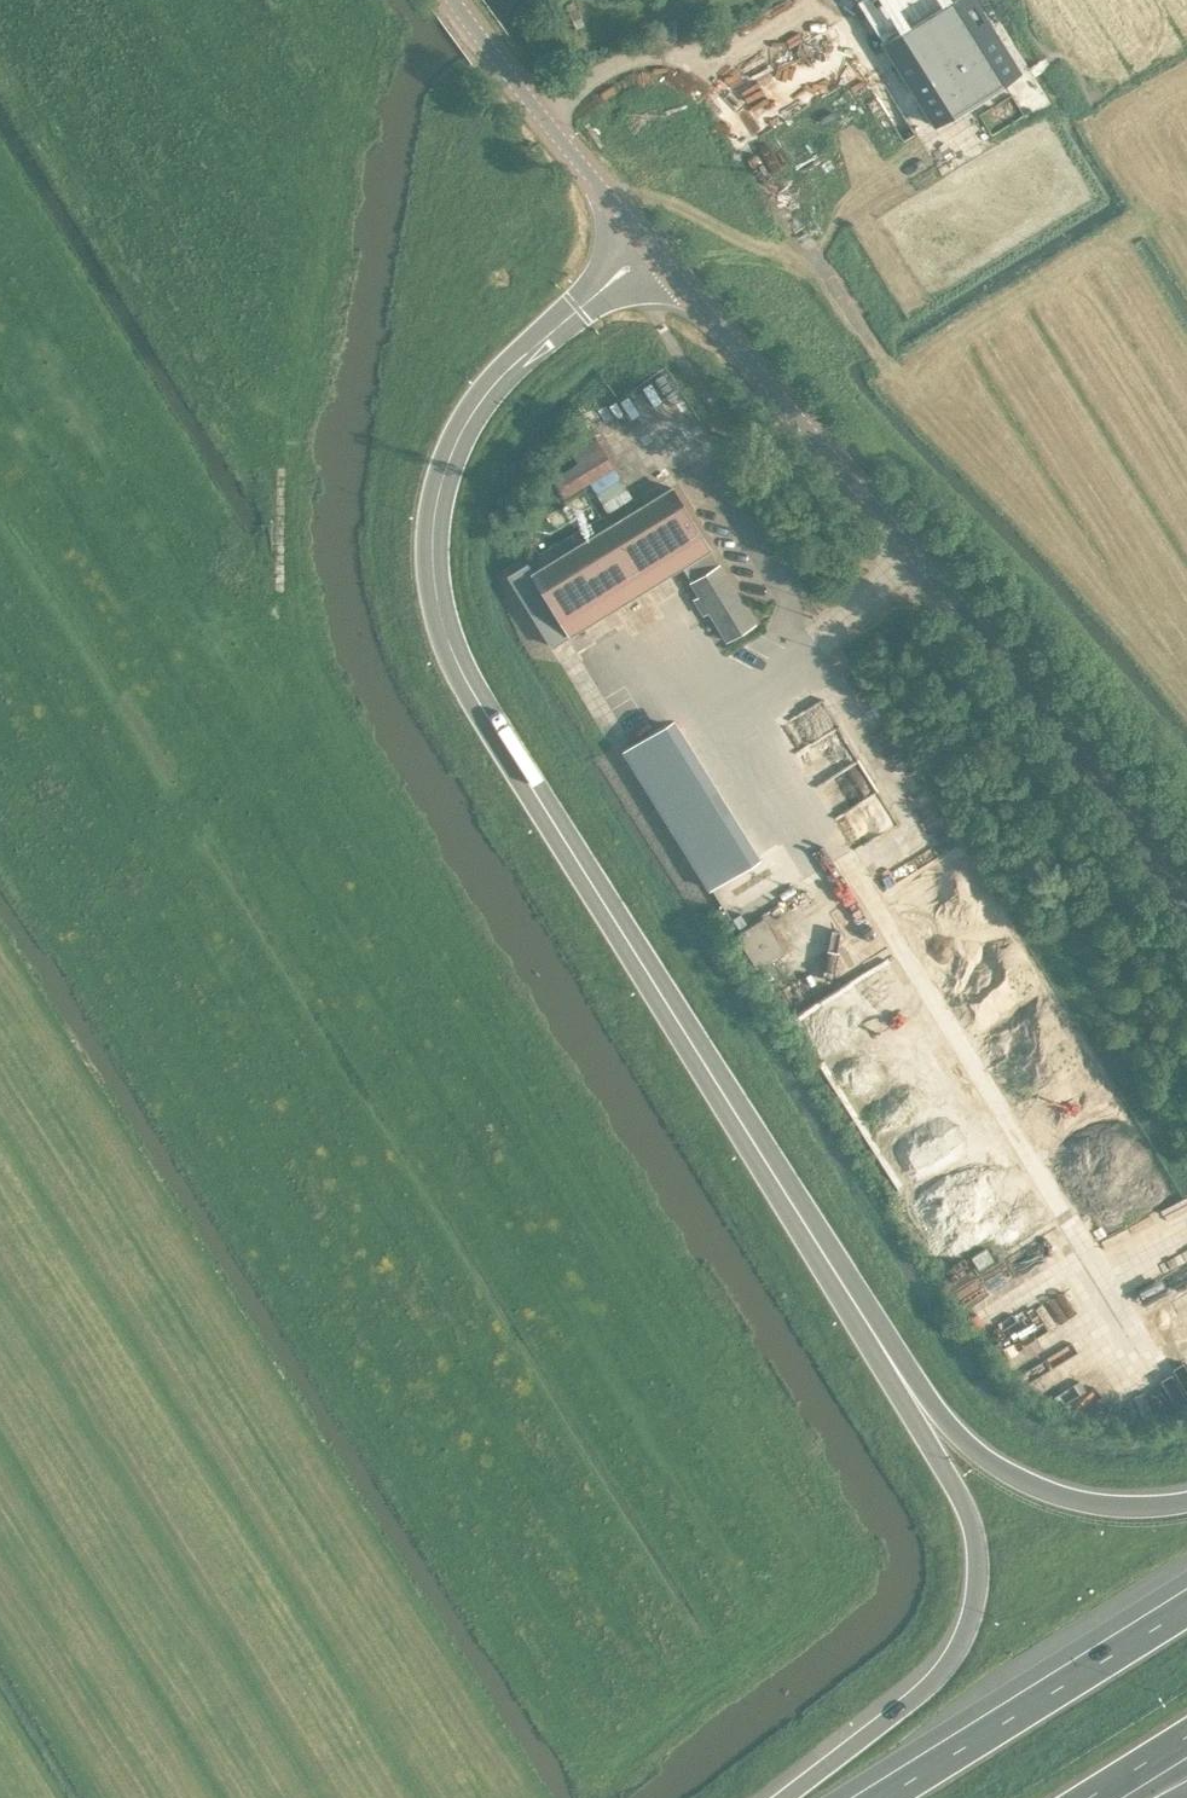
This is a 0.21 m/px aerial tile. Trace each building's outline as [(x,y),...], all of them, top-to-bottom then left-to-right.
[(882,35),(943,0),(861,0),(882,35)] [(881,40),(933,123),(1018,70),(975,0),(946,0),(881,40)] [(602,434),(574,447),(580,461),(555,473),(565,493),(595,480),(607,507),(631,497),(602,434)] [(709,547),(671,485),(532,570),(531,571),(569,633),(682,564),(691,579),(690,580),(725,639),(754,621),(718,562),(717,563),(708,548),(709,547)] [(527,562),(508,574),(551,644),(569,633),(531,571),(532,570),(527,562)] [(703,888),(760,856),(679,713),(623,744),(640,774),(637,776),(679,851),(667,858),(676,873),(690,865),(703,888)] [(880,787),(835,814),(855,846),(900,820),(880,787)] [(755,964),(785,950),(768,914),(738,927),(755,964)] [(986,1247),(971,1256),(978,1268),(993,1259),(986,1247)] [(1165,1410),(1186,1397),(1173,1375),(1152,1388),(1165,1410)]
